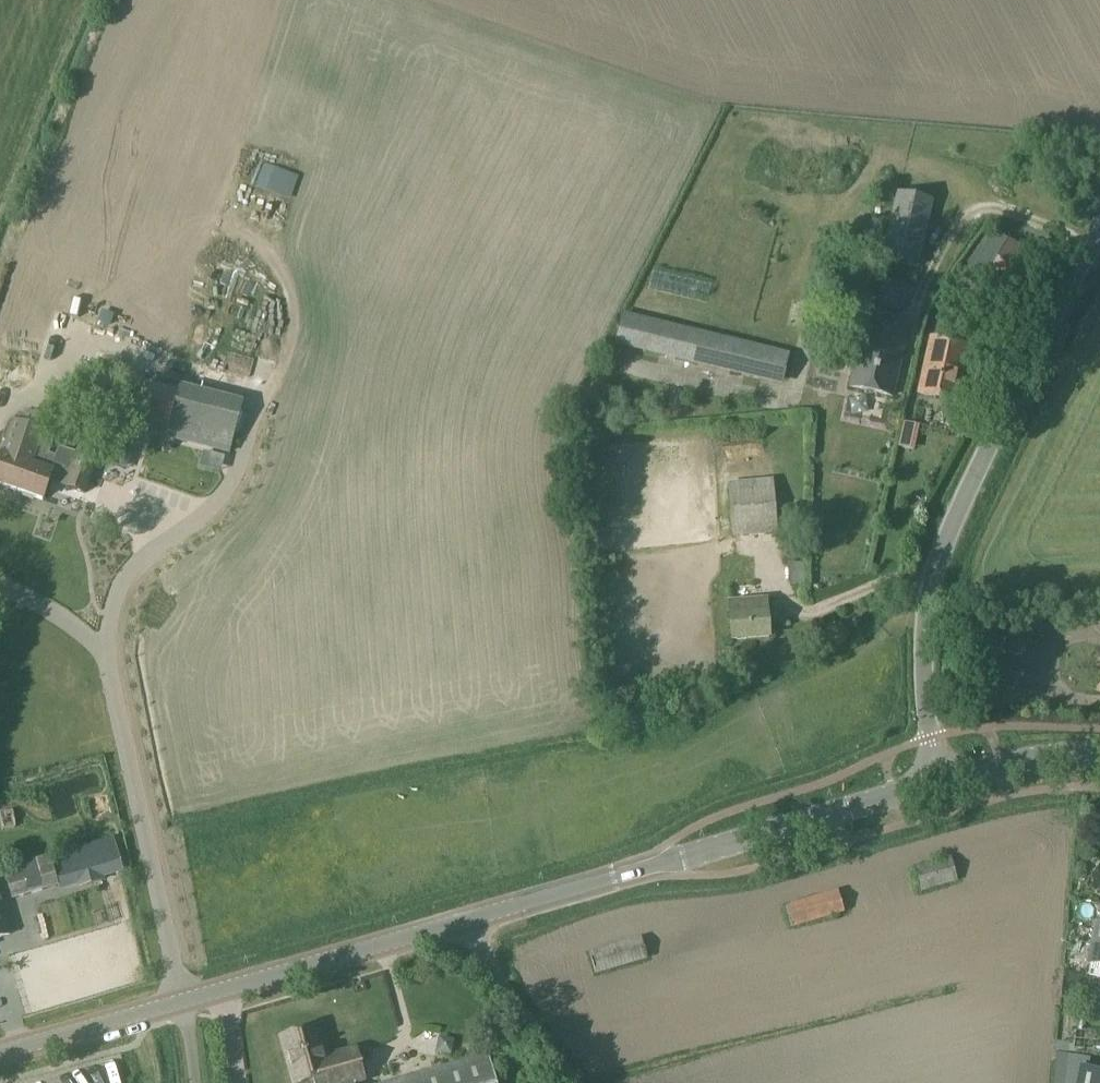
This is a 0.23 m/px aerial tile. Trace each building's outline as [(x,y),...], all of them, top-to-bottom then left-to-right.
[(917,266),(932,202),(897,194),(883,258),(917,266)] [(994,233),(977,264),(1029,293),(1046,262),(994,233)] [(113,314),(104,311),(100,322),(109,325),(113,314)] [(892,396),(907,332),(864,322),(849,386),(892,396)] [(606,329),(602,358),(777,386),(783,349),(663,330),(662,338),(606,329)] [(956,401),(969,346),(930,337),(917,393),(956,401)] [(71,403),(211,439),(221,401),(82,365),(71,403)] [(53,457),(37,451),(48,420),(27,412),(23,423),(14,420),(2,453),(1,453),(0,457),(0,484),(43,499),(53,471),(52,471),(54,466),(56,458),(53,457)] [(132,452),(112,445),(105,463),(125,470),(132,452)] [(56,458),(54,466),(68,470),(63,488),(84,495),(98,454),(78,447),(76,452),(57,446),(53,457),(56,458)] [(777,533),(773,487),(729,490),(732,537),(777,533)] [(615,566),(615,555),(597,557),(597,569),(615,566)] [(803,582),(804,566),(792,566),(791,581),(803,582)] [(769,637),(766,598),(729,601),(731,639),(769,637)] [(49,857),(58,886),(59,886),(58,884),(120,867),(114,842),(81,851),(80,848),(49,857)] [(58,886),(49,857),(49,856),(4,870),(11,900),(58,886)] [(958,880),(950,857),(914,867),(921,892),(958,880)] [(791,928),(845,912),(837,890),(785,905),(791,928)] [(10,934),(0,897),(0,937),(10,934)] [(1097,922),(1091,956),(1099,958),(1099,923),(1097,922)] [(594,975),(648,958),(641,936),(587,952),(594,975)] [(364,1081),(355,1049),(325,1057),(317,1028),(283,1037),(295,1082),(297,1082),(313,1079),(314,1082),(357,1082),(364,1081)] [(488,1055),(386,1082),(496,1082),(488,1055)] [(1087,1064),(1084,1082),(1099,1082),(1099,1067),(1087,1064)]
